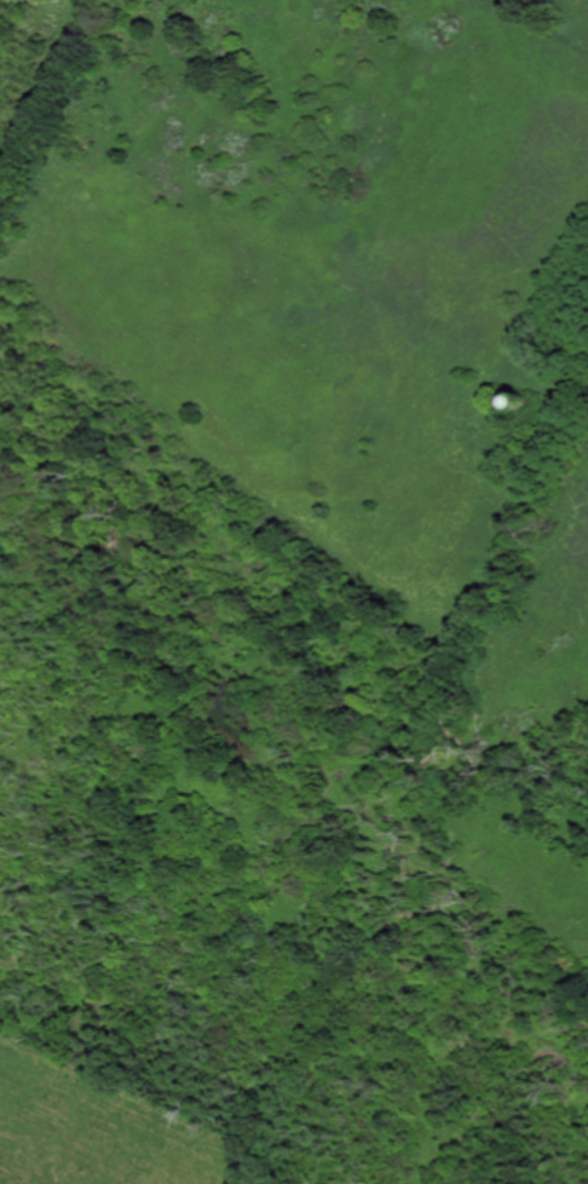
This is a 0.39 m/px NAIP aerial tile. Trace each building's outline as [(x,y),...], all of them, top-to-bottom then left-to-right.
[(525,407),(523,407),(520,406),(519,404),(518,402),(518,400),(518,398),(519,396),(520,395),(523,393),(525,393),(526,393),(529,396),(530,397),(531,400),(531,402),(530,403),(529,406),(526,406),(525,407)]
